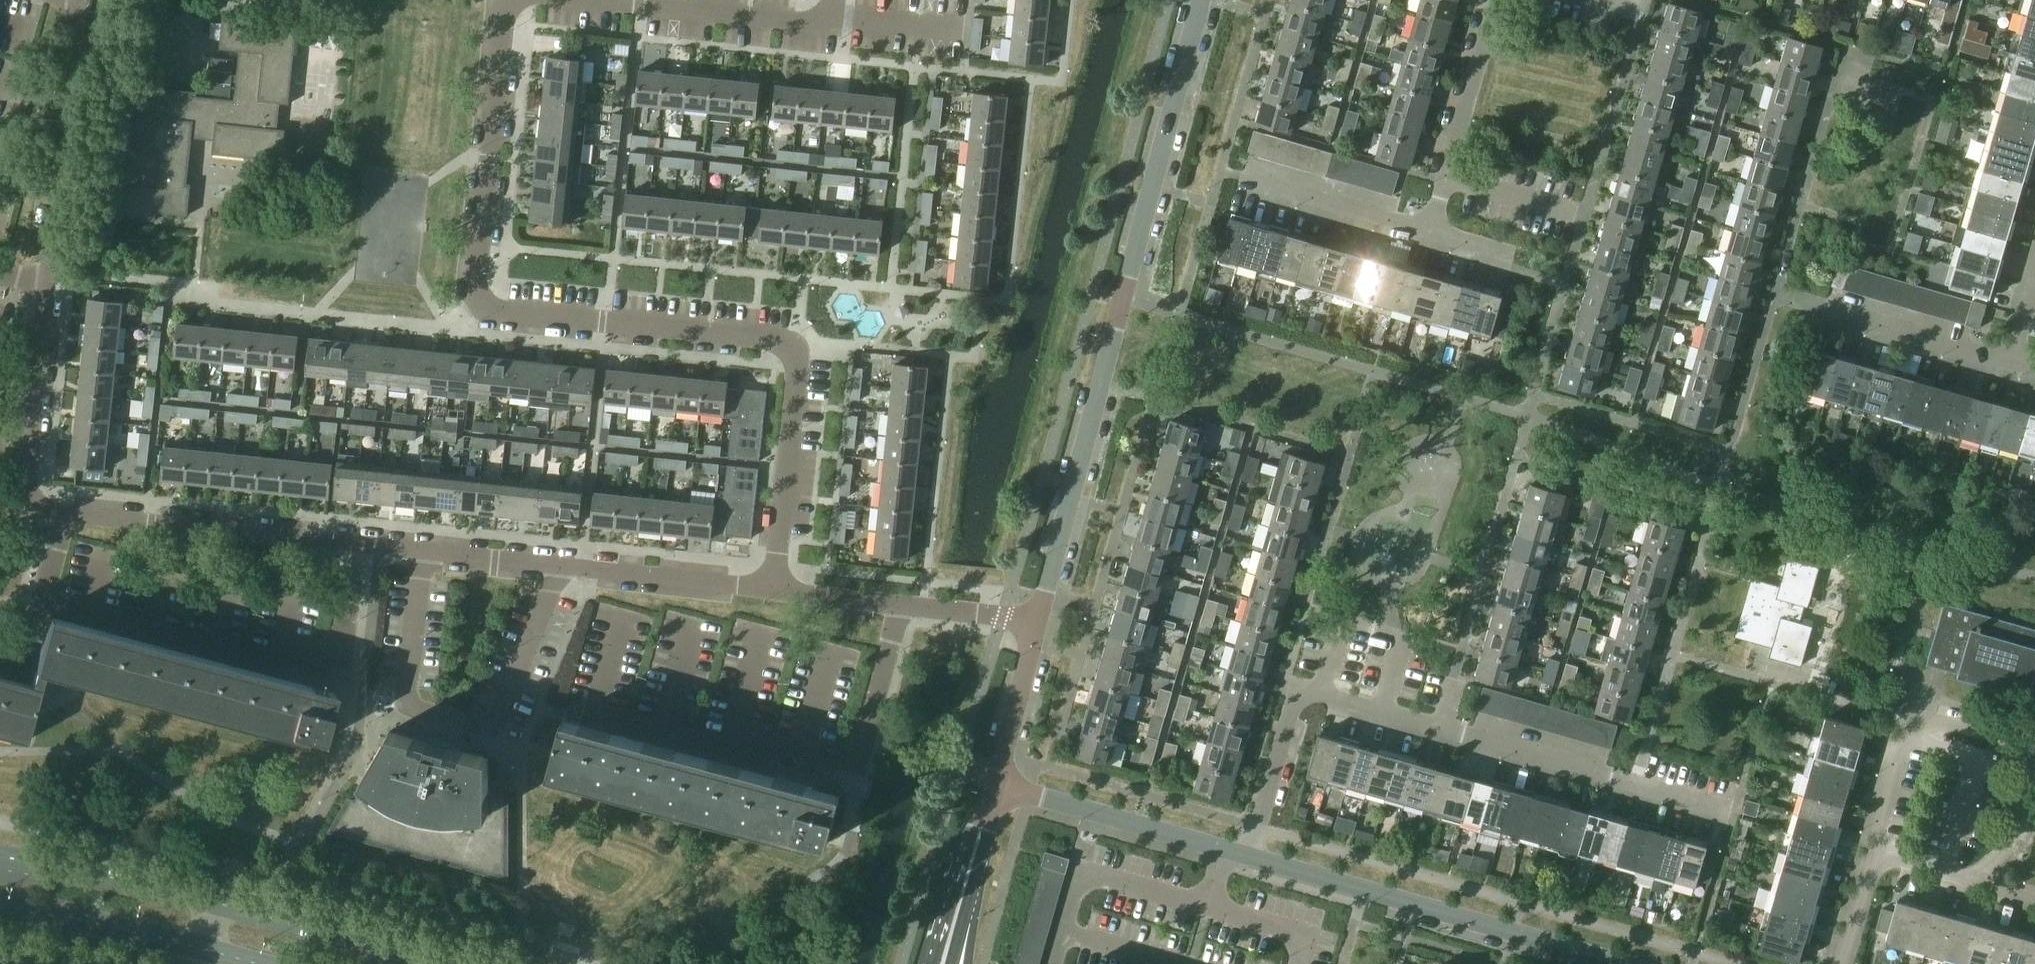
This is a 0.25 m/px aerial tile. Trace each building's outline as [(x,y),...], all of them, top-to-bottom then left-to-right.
[(1016,13),(1049,17),(1051,0),(1017,0),(1016,13)] [(1291,3),(1326,13),(1330,0),(1292,0),(1291,3)] [(1418,13),(1452,23),(1459,0),(1421,0),(1418,13)] [(1739,6),(1747,8),(1749,0),(1741,0),(1739,6)] [(1927,1),(1960,10),(1963,0),(1927,0),(1927,1)] [(1670,2),(1663,27),(1697,37),(1704,12),(1670,2)] [(1291,3),(1285,27),(1319,37),(1326,13),(1291,3)] [(1791,10),(1781,7),(1778,17),(1788,20),(1791,10)] [(1356,8),(1353,20),(1364,24),(1368,12),(1356,8)] [(1016,13),(1013,37),(1046,41),(1049,17),(1016,13)] [(1418,13),(1411,37),(1445,47),(1452,23),(1418,13)] [(240,50),(238,76),(234,75),(235,59),(211,57),(207,94),(231,96),(233,80),(237,80),(235,100),(197,95),(197,91),(162,87),(162,84),(131,80),(124,146),(133,147),(129,185),(125,184),(122,215),(156,219),(157,211),(188,215),(191,183),(187,183),(192,137),(215,139),(213,153),(282,160),(286,129),(278,128),(281,102),(290,103),(298,22),(224,14),(223,23),(221,39),(220,48),(240,50)] [(1376,14),(1372,26),(1384,29),(1387,17),(1376,14)] [(2022,34),(2034,37),(2034,17),(2028,14),(2022,34)] [(974,17),(972,33),(982,34),(984,18),(974,17)] [(1969,18),(1963,37),(1985,43),(1988,31),(1977,28),(1978,21),(1969,18)] [(1364,24),(1353,20),(1350,32),(1361,35),(1364,24)] [(1848,34),(1851,23),(1840,20),(1837,31),(1848,34)] [(214,22),(212,38),(221,39),(223,23),(214,22)] [(1874,26),(1861,22),(1856,37),(1869,41),(1874,26)] [(1384,29),(1372,26),(1369,38),(1380,41),(1384,29)] [(1285,27),(1278,50),(1312,60),(1319,37),(1285,27)] [(1663,27),(1656,51),(1691,61),(1697,37),(1663,27)] [(982,34),(972,33),(971,49),(981,50),(982,34)] [(1728,33),(1724,45),(1736,48),(1739,36),(1728,33)] [(2017,53),(2034,58),(2034,37),(2022,34),(2017,53)] [(1046,41),(1013,37),(1011,62),(1044,65),(1046,41)] [(1411,37),(1404,61),(1438,71),(1445,47),(1411,37)] [(1789,37),(1782,61),(1817,71),(1823,47),(1789,37)] [(1747,38),(1743,50),(1755,53),(1758,42),(1747,38)] [(1963,38),(1960,49),(1988,57),(1991,46),(1963,38)] [(1736,48),(1724,45),(1721,57),(1732,60),(1736,48)] [(1278,50),(1271,74),(1305,84),(1312,60),(1278,50)] [(1755,53),(1743,50),(1740,62),(1751,66),(1755,53)] [(1656,51),(1649,75),(1684,85),(1691,61),(1656,51)] [(2011,72),(2034,79),(2034,58),(2017,53),(2009,51),(2003,70),(2011,72)] [(549,56),(547,77),(588,81),(592,82),(595,61),(585,60),(549,56)] [(1343,56),(1339,68),(1351,71),(1354,59),(1343,56)] [(1404,61),(1397,85),(1432,95),(1438,71),(1404,61)] [(1782,61),(1775,85),(1810,95),(1817,71),(1782,61)] [(1362,62),(1358,74),(1370,77),(1373,65),(1362,62)] [(1351,71),(1339,68),(1336,80),(1347,83),(1351,71)] [(637,103),(661,105),(665,72),(640,70),(637,103)] [(619,72),(617,85),(627,86),(628,73),(619,72)] [(661,105),(685,108),(689,75),(667,73),(665,72),(661,105)] [(2005,91),(2034,100),(2034,79),(2011,72),(2005,91)] [(1271,74),(1264,98),(1299,108),(1305,84),(1271,74)] [(1370,77),(1358,74),(1355,86),(1367,89),(1370,77)] [(685,108),(709,110),(712,77),(689,75),(685,108)] [(1649,75),(1642,98),(1677,108),(1684,85),(1649,75)] [(547,77),(545,97),(580,101),(586,102),(588,81),(547,77)] [(709,110),(733,113),(736,80),(712,77),(709,110)] [(736,80),(733,113),(757,115),(761,82),(736,80)] [(1714,81),(1711,92),(1722,96),(1725,84),(1714,81)] [(773,117),(798,120),(801,87),(777,84),(773,117)] [(627,86),(617,85),(616,97),(625,98),(627,86)] [(1397,85),(1390,109),(1425,118),(1432,95),(1397,85)] [(1775,85),(1768,109),(1803,119),(1810,95),(1775,85)] [(1733,86),(1730,98),(1741,101),(1744,90),(1733,86)] [(1954,86),(1952,93),(1960,95),(1962,88),(1954,86)] [(798,120),(822,122),(825,89),(801,87),(798,120)] [(822,122),(846,125),(849,92),(825,89),(822,122)] [(2000,111),(2034,121),(2034,100),(2005,91),(2000,111)] [(846,125),(869,128),(873,95),(849,92),(846,125)] [(976,92),(973,116),(1006,120),(1009,95),(976,92)] [(1722,96),(1711,92),(1707,104),(1719,108),(1722,96)] [(873,95),(869,128),(894,130),(897,97),(873,95)] [(934,96),(932,112),(942,113),(944,97),(934,96)] [(545,97),(543,118),(578,121),(580,101),(545,97)] [(1299,108),(1264,98),(1257,122),(1292,132),(1299,108)] [(1642,98),(1636,122),(1670,132),(1677,108),(1642,98)] [(1741,101),(1730,98),(1726,110),(1738,113),(1741,101)] [(1329,104),(1326,116),(1337,119),(1341,107),(1329,104)] [(1348,109),(1345,121),(1356,125),(1360,112),(1348,109)] [(1390,109),(1383,132),(1418,142),(1425,118),(1390,109)] [(1768,109),(1761,133),(1796,142),(1803,119),(1768,109)] [(1994,130),(2034,141),(2034,140),(2034,121),(2000,111),(1994,130)] [(942,113),(932,112),(931,128),(941,129),(942,113)] [(614,113),(613,125),(622,126),(624,114),(614,113)] [(973,116),(971,140),(1004,144),(1006,120),(973,116)] [(1337,119),(1326,116),(1322,128),(1334,131),(1337,119)] [(543,118),(540,138),(584,142),(586,122),(578,121),(543,118)] [(1356,125),(1345,121),(1342,133),(1353,136),(1356,125)] [(1636,122),(1629,146),(1663,156),(1670,132),(1636,122)] [(622,126),(613,125),(612,138),(621,139),(622,126)] [(1700,128),(1697,140),(1708,143),(1712,132),(1700,128)] [(1248,153),(1259,156),(1266,133),(1255,130),(1248,153)] [(1994,130),(1989,149),(2029,161),(2034,141),(1994,130)] [(1418,142),(1383,132),(1376,157),(1411,167),(1418,142)] [(1259,156),(1271,159),(1277,136),(1266,133),(1259,156)] [(1761,133),(1755,156),(1789,166),(1796,142),(1761,133)] [(633,134),(632,144),(648,146),(649,136),(633,134)] [(1720,134),(1716,145),(1728,149),(1731,137),(1720,134)] [(1271,159),(1282,163),(1288,140),(1277,136),(1271,159)] [(665,147),(681,149),(682,139),(666,137),(665,147)] [(540,138),(538,158),(582,163),(584,142),(540,138)] [(682,139),(681,149),(697,151),(698,141),(682,139)] [(971,140),(968,164),(1001,167),(1004,144),(971,140)] [(1282,163),(1293,166),(1300,143),(1288,140),(1282,163)] [(1708,143),(1697,140),(1693,152),(1705,155),(1708,143)] [(713,153),(728,154),(729,144),(714,143),(713,153)] [(1293,166),(1304,169),(1311,146),(1300,143),(1293,166)] [(729,144),(728,154),(745,156),(746,146),(729,144)] [(929,144),(927,160),(937,161),(939,145),(929,144)] [(1728,149),(1716,145),(1713,158),(1724,161),(1728,149)] [(1304,169),(1315,172),(1322,149),(1311,146),(1304,169)] [(1629,146),(1622,170),(1656,180),(1663,156),(1629,146)] [(778,159),(793,161),(794,151),(779,149),(778,159)] [(1315,172),(1326,176),(1333,153),(1322,149),(1315,172)] [(1989,149),(1983,168),(2024,180),(2029,161),(1989,149)] [(794,151),(793,161),(809,163),(810,153),(794,151)] [(631,152),(630,162),(646,163),(647,153),(631,152)] [(610,153),(609,166),(618,167),(619,154),(610,153)] [(1326,176),(1337,179),(1344,156),(1333,153),(1326,176)] [(663,165),(679,167),(680,157),(664,155),(663,165)] [(825,164),(841,166),(842,156),(826,155),(825,164)] [(842,156),(841,166),(857,168),(858,158),(842,156)] [(1337,179),(1349,182),(1355,159),(1344,156),(1337,179)] [(1755,156),(1748,180),(1782,190),(1789,166),(1755,156)] [(680,157),(679,167),(695,168),(696,158),(680,157)] [(579,183),(582,163),(538,158),(536,178),(572,182),(579,183)] [(874,170),(889,171),(890,161),(875,159),(874,170)] [(1349,182),(1360,185),(1366,162),(1355,159),(1349,182)] [(711,170),(727,172),(728,162),(712,160),(711,170)] [(937,161),(927,160),(925,175),(935,177),(937,161)] [(728,162),(727,172),(742,173),(743,164),(728,162)] [(1360,185),(1371,188),(1378,165),(1366,162),(1360,185)] [(968,164),(966,188),(999,191),(1001,167),(968,164)] [(1371,188),(1382,192),(1389,169),(1378,165),(1371,188)] [(618,167),(609,166),(607,178),(617,179),(618,167)] [(776,177),(792,179),(793,169),(777,167),(776,177)] [(1983,168),(1978,187),(2018,199),(2024,180),(1983,168)] [(793,169),(792,179),(807,181),(808,171),(793,169)] [(1389,169),(1382,192),(1393,195),(1400,172),(1389,169)] [(1622,170),(1615,194),(1650,204),(1656,180),(1622,170)] [(823,182),(839,184),(840,174),(824,172),(823,182)] [(1933,175),(1924,173),(1920,186),(1929,189),(1933,175)] [(840,174),(839,184),(855,186),(856,176),(840,174)] [(1686,176),(1683,188),(1695,191),(1698,179),(1686,176)] [(536,178),(534,199),(569,203),(572,182),(536,178)] [(872,188),(888,189),(889,179),(873,178),(872,188)] [(1748,180),(1741,204),(1776,214),(1782,190),(1748,180)] [(1706,182),(1703,193),(1714,196),(1717,185),(1706,182)] [(1978,187),(1972,207),(2013,218),(2018,199),(1978,187)] [(966,188),(963,212),(996,215),(999,191),(966,188)] [(1695,191),(1683,188),(1680,200),(1691,203),(1695,191)] [(924,192),(922,207),(932,208),(934,193),(924,192)] [(1915,211),(1930,216),(1930,215),(1935,197),(1920,192),(1915,211)] [(624,226),(648,228),(652,195),(627,193),(624,226)] [(1714,196),(1703,193),(1699,205),(1710,209),(1714,196)] [(606,194),(604,206),(614,207),(615,195),(606,194)] [(1615,194),(1608,218),(1643,228),(1650,204),(1615,194)] [(648,228),(672,231),(675,198),(652,195),(648,228)] [(672,231),(696,233),(699,201),(675,198),(672,231)] [(569,203),(534,199),(532,220),(567,223),(569,203)] [(696,233),(720,236),(723,203),(699,201),(696,233)] [(744,239),(745,235),(748,206),(723,203),(720,236),(744,239)] [(1741,204),(1734,228),(1769,238),(1776,214),(1741,204)] [(614,207),(604,206),(603,219),(612,220),(614,207)] [(760,240),(785,243),(788,210),(748,206),(745,235),(760,237),(760,240)] [(932,208),(922,207),(921,223),(931,224),(932,208)] [(2013,218),(1972,207),(1967,226),(2007,237),(2013,218)] [(785,243),(808,246),(812,213),(788,210),(785,243)] [(963,212),(961,236),(994,239),(996,215),(963,212)] [(808,246),(832,248),(836,215),(812,213),(808,246)] [(832,248),(856,251),(860,218),(836,215),(832,248)] [(1219,257),(1240,263),(1251,223),(1230,217),(1219,257)] [(860,218),(856,251),(881,253),(884,221),(860,218)] [(1608,218),(1601,242),(1636,251),(1643,228),(1608,218)] [(1238,270),(1257,275),(1271,228),(1251,223),(1240,263),(1238,270)] [(1967,226),(1957,223),(1952,242),(1961,245),(2002,257),(2007,237),(1967,226)] [(1673,224),(1669,235),(1681,239),(1685,227),(1673,224)] [(1276,281),(1278,274),(1290,234),(1271,228),(1257,275),(1276,281)] [(1734,228),(1727,252),(1762,262),(1769,238),(1734,228)] [(1692,229),(1689,241),(1700,244),(1704,233),(1692,229)] [(1909,231),(1906,239),(1922,243),(1924,235),(1909,231)] [(1278,274),(1298,280),(1309,240),(1290,234),(1278,274)] [(1681,239),(1669,235),(1666,247),(1678,251),(1681,239)] [(961,236),(958,259),(991,263),(994,239),(961,236)] [(919,239),(917,255),(927,256),(928,240),(919,239)] [(1298,280),(1317,285),(1328,245),(1309,240),(1298,280)] [(1700,244),(1689,241),(1685,253),(1697,256),(1700,244)] [(1601,242),(1595,265),(1629,275),(1636,251),(1601,242)] [(1905,244),(1903,249),(1919,253),(1920,248),(1905,244)] [(1317,285),(1336,291),(1348,251),(1328,245),(1317,285)] [(1961,245),(1956,264),(1996,276),(2002,257),(1961,245)] [(1336,291),(1355,296),(1367,256),(1348,251),(1336,291)] [(1727,252),(1720,276),(1755,286),(1762,262),(1727,252)] [(927,256),(917,255),(915,271),(925,272),(927,256)] [(1355,296),(1374,302),(1386,262),(1367,256),(1355,296)] [(991,263),(958,259),(955,284),(988,287),(991,263)] [(1391,315),(1392,314),(1405,267),(1386,262),(1374,302),(1372,309),(1391,315)] [(1832,285),(1843,288),(1850,265),(1839,262),(1832,285)] [(1996,276),(1956,264),(1950,285),(1990,297),(1996,276)] [(1595,265),(1588,289),(1622,299),(1629,275),(1595,265)] [(1843,288),(1854,292),(1861,268),(1850,265),(1843,288)] [(1411,320),(1413,313),(1424,273),(1405,267),(1392,314),(1411,320)] [(1854,292),(1866,295),(1872,272),(1861,268),(1854,292)] [(1659,271),(1656,283),(1667,286),(1671,274),(1659,271)] [(1866,295),(1877,298),(1883,275),(1872,272),(1866,295)] [(1413,313),(1432,318),(1444,278),(1424,273),(1413,313)] [(1877,298),(1888,301),(1894,278),(1883,275),(1877,298)] [(1720,276),(1714,299),(1748,309),(1755,286),(1720,276)] [(1678,277),(1675,288),(1687,292),(1690,280),(1678,277)] [(1432,318),(1451,324),(1463,284),(1444,278),(1432,318)] [(1888,301),(1899,304),(1906,281),(1894,278),(1888,301)] [(1899,304),(1910,308),(1917,284),(1906,281),(1899,304)] [(1516,282),(1513,290),(1521,293),(1524,284),(1516,282)] [(1667,286),(1656,283),(1652,295),(1664,298),(1667,286)] [(1451,324),(1471,329),(1482,289),(1463,284),(1451,324)] [(1910,308),(1921,311),(1928,288),(1917,284),(1910,308)] [(1687,292),(1675,288),(1672,301),(1683,304),(1687,292)] [(1921,311),(1932,314),(1939,291),(1928,288),(1921,311)] [(1211,289),(1207,300),(1221,304),(1224,293),(1211,289)] [(1482,289),(1471,329),(1492,335),(1503,295),(1482,289)] [(1588,289),(1581,313),(1615,323),(1622,299),(1588,289)] [(1932,314),(1944,317),(1950,294),(1939,291),(1932,314)] [(1975,293),(1973,299),(1987,303),(1989,297),(1975,293)] [(1944,317),(1955,320),(1961,297),(1950,294),(1944,317)] [(91,297),(88,322),(121,325),(124,301),(91,297)] [(1955,320),(1966,324),(1973,300),(1961,297),(1955,320)] [(1714,299),(1707,323),(1741,333),(1748,309),(1714,299)] [(1973,300),(1966,324),(1980,328),(1987,303),(1973,299),(1973,300)] [(155,304),(153,320),(163,321),(165,305),(155,304)] [(1269,308),(1267,317),(1278,320),(1281,311),(1269,308)] [(1581,313),(1574,337),(1609,347),(1615,323),(1581,313)] [(1308,319),(1305,329),(1318,332),(1321,323),(1308,319)] [(1645,319),(1642,331),(1654,334),(1657,322),(1645,319)] [(88,322),(86,346),(119,349),(121,325),(88,322)] [(175,355),(200,358),(203,325),(179,322),(175,355)] [(1707,323),(1700,347),(1734,357),(1741,333),(1707,323)] [(1665,324),(1661,336),(1673,339),(1676,328),(1665,324)] [(200,358),(224,361),(227,328),(203,325),(200,358)] [(224,361),(247,363),(251,330),(227,328),(224,361)] [(247,363),(271,366),(275,333),(251,330),(247,363)] [(1654,334),(1642,331),(1638,342),(1650,346),(1654,334)] [(275,333),(271,366),(296,368),(299,336),(275,333)] [(151,336),(150,353),(160,354),(161,337),(151,336)] [(1673,339),(1661,336),(1658,348),(1670,351),(1673,339)] [(307,373),(328,375),(332,339),(311,337),(307,373)] [(1574,337),(1567,361),(1602,371),(1609,347),(1574,337)] [(328,375),(349,377),(352,342),(332,339),(328,375)] [(349,377),(369,379),(373,344),(352,342),(349,377)] [(369,379),(389,381),(393,346),(373,344),(369,379)] [(86,346),(83,370),(116,373),(119,349),(86,346)] [(409,392),(409,384),(413,348),(393,346),(389,381),(388,389),(409,392)] [(1700,347),(1693,371),(1728,381),(1734,357),(1700,347)] [(409,384),(430,386),(434,350),(413,348),(409,384)] [(429,394),(449,396),(454,353),(434,350),(430,386),(429,394)] [(1806,391),(1827,397),(1839,357),(1818,350),(1806,391)] [(160,354),(150,353),(148,368),(158,369),(160,354)] [(454,353),(449,396),(470,398),(474,355),(454,353)] [(474,355),(470,398),(490,400),(491,392),(494,357),(474,355)] [(491,392),(511,394),(515,359),(494,357),(491,392)] [(1827,397),(1847,402),(1858,362),(1839,357),(1827,397)] [(1465,358),(1461,373),(1495,382),(1499,368),(1465,358)] [(511,394),(531,397),(535,361),(515,359),(511,394)] [(530,405),(551,407),(555,363),(535,361),(531,397),(530,405)] [(1602,371),(1567,361),(1560,385),(1595,395),(1602,371)] [(896,362),(893,387),(926,390),(929,366),(896,362)] [(1847,402),(1866,408),(1877,368),(1858,362),(1847,402)] [(555,363),(551,407),(571,409),(572,401),(576,365),(555,363)] [(1623,364),(1621,372),(1629,375),(1628,378),(1640,381),(1643,370),(1623,364)] [(596,368),(576,365),(572,401),(593,403),(596,368)] [(854,366),(852,383),(862,384),(864,368),(854,366)] [(605,401),(629,404),(633,371),(608,368),(605,401)] [(1866,408),(1885,413),(1897,373),(1877,368),(1866,408)] [(83,370),(81,393),(113,397),(116,373),(83,370)] [(629,404),(628,418),(651,421),(653,407),(657,374),(633,371),(629,404)] [(1693,371),(1686,395),(1721,405),(1728,381),(1693,371)] [(1651,372),(1648,384),(1659,387),(1663,375),(1651,372)] [(1885,413),(1904,419),(1916,379),(1897,373),(1885,413)] [(653,407),(677,409),(680,376),(657,374),(653,407)] [(677,409),(701,412),(704,379),(680,376),(677,409)] [(1640,381),(1628,378),(1625,390),(1636,393),(1640,381)] [(701,412),(725,414),(728,387),(729,381),(704,379),(701,412)] [(1904,419),(1923,424),(1935,384),(1916,379),(1904,419)] [(862,384),(852,383),(851,398),(860,399),(862,384)] [(1659,387),(1648,384),(1644,396),(1656,399),(1659,387)] [(1923,424),(1943,430),(1954,390),(1935,384),(1923,424)] [(146,385),(145,400),(154,401),(156,386),(146,385)] [(725,414),(725,417),(738,419),(734,457),(760,460),(759,460),(761,460),(768,390),(742,387),(742,389),(728,387),(725,414)] [(893,387),(891,411),(924,414),(926,390),(893,387)] [(180,398),(195,399),(196,389),(181,388),(180,398)] [(196,389),(195,399),(211,401),(212,391),(196,389)] [(1943,430),(1962,435),(1973,395),(1954,390),(1943,430)] [(81,393),(78,417),(111,421),(113,397),(81,393)] [(227,403),(243,404),(244,394),(228,393),(227,403)] [(1721,405),(1686,395),(1678,393),(1671,417),(1714,429),(1721,405)] [(244,394),(243,404),(259,406),(260,396),(244,394)] [(1962,435),(1981,441),(1993,401),(1973,395),(1962,435)] [(275,408),(291,410),(292,400),(276,398),(275,408)] [(154,401),(145,400),(143,416),(153,417),(154,401)] [(1981,441),(2000,446),(2012,406),(1993,401),(1981,441)] [(161,418),(171,420),(172,406),(162,404),(161,418)] [(312,413),(324,414),(325,405),(313,404),(312,413)] [(178,415),(194,417),(195,407),(179,405),(178,415)] [(325,405),(324,414),(336,415),(337,406),(325,405)] [(2000,446),(2020,452),(2031,412),(2012,406),(2000,446)] [(209,419),(210,409),(195,407),(194,417),(193,426),(201,427),(202,418),(209,419)] [(352,417),(365,418),(366,409),(353,408),(352,417)] [(366,409),(365,418),(377,420),(378,411),(366,409)] [(225,420),(241,422),(242,412),(227,410),(225,420)] [(891,411),(888,435),(921,438),(924,414),(891,411)] [(242,412),(241,422),(257,424),(258,414),(242,412)] [(393,421),(405,423),(406,414),(394,412),(393,421)] [(2034,456),(2034,413),(2031,412),(2020,452),(2034,456)] [(406,414),(405,423),(418,424),(419,415),(406,414)] [(849,414),(847,430),(857,431),(859,415),(849,414)] [(273,426),(289,427),(290,417),(274,416),(273,426)] [(78,417),(75,441),(108,445),(111,421),(78,417)] [(290,417),(289,427),(305,429),(306,419),(290,417)] [(434,419),(433,428),(446,430),(447,421),(434,419)] [(1172,419),(1165,444),(1199,454),(1206,429),(1172,419)] [(322,421),(321,431),(337,432),(338,422),(322,421)] [(447,421),(446,430),(458,431),(459,422),(447,421)] [(474,430),(486,431),(487,422),(475,421),(474,430)] [(351,432),(363,433),(364,424),(343,422),(343,427),(351,428),(351,432)] [(487,422),(486,431),(499,433),(500,423),(487,422)] [(364,424),(363,433),(376,435),(377,426),(364,424)] [(515,434),(527,436),(528,426),(516,425),(515,434)] [(528,426),(527,436),(540,437),(541,428),(528,426)] [(391,436),(404,438),(405,429),(392,427),(391,436)] [(432,438),(445,439),(446,430),(433,428),(432,438)] [(405,429),(404,438),(416,439),(417,430),(405,429)] [(555,439),(568,440),(569,431),(556,429),(555,439)] [(446,430),(445,439),(457,440),(458,431),(446,430)] [(857,431),(847,430),(845,446),(855,447),(857,431)] [(569,431),(568,440),(580,441),(581,432),(569,431)] [(141,432),(140,448),(149,449),(151,433),(141,432)] [(1851,451),(1855,437),(1840,432),(1836,446),(1851,451)] [(609,444),(625,445),(626,436),(610,434),(609,444)] [(888,435),(886,458),(919,462),(921,438),(888,435)] [(472,445),(485,446),(486,437),(473,436),(472,445)] [(626,436),(625,445),(641,447),(642,437),(626,436)] [(486,437),(485,446),(497,448),(498,438),(486,437)] [(657,449),(672,450),(673,441),(658,439),(657,449)] [(513,449),(525,451),(526,441),(514,440),(513,449)] [(108,445),(75,441),(73,466),(106,469),(108,445)] [(526,441),(525,451),(538,452),(539,443),(526,441)] [(673,441),(672,450),(688,452),(689,442),(673,441)] [(705,454),(721,455),(722,446),(706,444),(705,454)] [(1165,444),(1158,468),(1193,478),(1199,454),(1165,444)] [(554,454),(566,455),(567,446),(555,445),(554,454)] [(162,479),(187,481),(190,448),(166,446),(162,479)] [(567,446),(566,455),(579,456),(580,447),(567,446)] [(147,473),(149,449),(140,448),(137,472),(147,473)] [(187,481),(211,484),(214,451),(190,448),(187,481)] [(1230,450),(1226,461),(1238,465),(1241,453),(1230,450)] [(211,484),(234,486),(238,453),(214,451),(211,484)] [(607,461),(623,463),(624,453),(608,451),(607,461)] [(1263,462),(1260,471),(1276,476),(1319,488),(1326,463),(1283,451),(1279,467),(1263,462)] [(234,486),(258,489),(262,456),(238,453),(234,486)] [(335,497),(356,499),(360,463),(361,455),(340,453),(335,497)] [(624,453),(623,463),(639,465),(640,455),(624,453)] [(1249,455),(1246,467),(1257,470),(1260,458),(1249,455)] [(258,489),(282,491),(286,458),(262,456),(258,489)] [(655,466),(671,468),(672,458),(656,456),(655,466)] [(282,491),(306,494),(310,461),(286,458),(282,491)] [(672,458),(671,468),(687,470),(688,460),(672,458)] [(886,458),(883,482),(916,486),(919,462),(886,458)] [(397,503),(417,505),(421,470),(422,462),(401,460),(401,468),(397,503)] [(310,461),(306,494),(331,497),(334,464),(310,461)] [(1238,465),(1226,461),(1223,474),(1234,477),(1238,465)] [(704,462),(703,471),(719,473),(720,463),(704,462)] [(844,462),(842,478),(852,479),(854,463),(844,462)] [(356,499),(377,501),(380,465),(360,463),(356,499)] [(377,501),(397,503),(401,468),(380,465),(377,501)] [(712,538),(711,537),(711,539),(727,541),(728,535),(752,537),(760,467),(759,467),(759,468),(733,465),(729,503),(716,502),(712,538)] [(1257,470),(1246,467),(1242,479),(1254,482),(1257,470)] [(1158,468),(1151,491),(1186,501),(1193,478),(1158,468)] [(417,505),(437,507),(441,472),(421,470),(417,505)] [(437,507),(458,510),(461,474),(441,472),(437,507)] [(458,510),(478,512),(482,476),(461,474),(458,510)] [(478,512),(498,514),(502,478),(482,476),(478,512)] [(1270,500),(1277,502),(1312,512),(1319,488),(1276,476),(1270,500)] [(1972,477),(1968,488),(1982,492),(1985,481),(1972,477)] [(498,514),(518,516),(522,481),(502,478),(498,514)] [(852,479),(842,478),(840,494),(850,495),(852,479)] [(518,516),(539,518),(543,483),(522,481),(518,516)] [(883,482),(881,506),(914,510),(916,486),(883,482)] [(539,518),(559,520),(563,485),(543,483),(539,518)] [(1532,484),(1525,509),(1559,519),(1566,494),(1532,484)] [(563,485),(559,520),(580,523),(584,487),(563,485)] [(2006,497),(2008,490),(1996,487),(1994,494),(2006,497)] [(2024,502),(2027,492),(2011,487),(2007,497),(2024,502)] [(691,502),(688,535),(711,537),(712,538),(716,502),(717,491),(693,488),(691,502)] [(592,524),(616,527),(620,494),(595,491),(592,524)] [(1151,491),(1144,515),(1179,525),(1186,501),(1151,491)] [(616,527),(640,530),(643,497),(620,494),(616,527)] [(640,530),(664,532),(667,499),(643,497),(640,530)] [(1216,497),(1213,509),(1224,512),(1228,501),(1216,497)] [(664,532),(688,535),(691,502),(667,499),(664,532)] [(1277,502),(1270,526),(1305,536),(1312,512),(1277,502)] [(1235,503),(1232,515),(1243,518),(1247,506),(1235,503)] [(881,506),(878,530),(911,534),(914,510),(881,506)] [(1224,512),(1213,509),(1209,521),(1221,524),(1224,512)] [(1525,509),(1518,532),(1552,542),(1559,519),(1525,509)] [(839,510),(837,526),(847,527),(849,511),(839,510)] [(1591,514),(1587,526),(1599,530),(1602,518),(1591,514)] [(1144,515),(1138,539),(1172,549),(1179,525),(1144,515)] [(1243,518),(1232,515),(1229,527),(1240,530),(1243,518)] [(1651,518),(1644,543),(1679,553),(1686,528),(1651,518)] [(1608,519),(1605,532),(1616,535),(1620,523),(1608,519)] [(847,527),(837,526),(835,542),(845,543),(847,527)] [(1270,526),(1264,549),(1298,559),(1305,536),(1270,526)] [(1599,530),(1587,526),(1584,538),(1595,541),(1599,530)] [(911,534),(878,530),(876,555),(908,558),(911,534)] [(1518,532),(1511,556),(1546,566),(1552,542),(1518,532)] [(1616,535),(1605,532),(1601,543),(1613,546),(1616,535)] [(1138,539),(1131,563),(1165,573),(1172,549),(1138,539)] [(1644,543),(1637,567),(1672,576),(1679,553),(1644,543)] [(1202,545),(1199,557),(1211,560),(1214,548),(1202,545)] [(1898,546),(1895,557),(1915,562),(1918,552),(1898,546)] [(1264,549),(1257,573),(1291,583),(1298,559),(1264,549)] [(1222,551),(1218,562),(1230,566),(1233,554),(1222,551)] [(1511,556),(1504,580),(1539,590),(1546,566),(1511,556)] [(1211,560),(1199,557),(1196,569),(1207,572),(1211,560)] [(1773,646),(1771,656),(1802,665),(1813,625),(1800,622),(1805,605),(1808,606),(1820,567),(1789,558),(1781,586),(1752,578),(1736,636),(1773,646)] [(1230,566),(1218,562),(1215,574),(1226,578),(1230,566)] [(1577,562),(1573,574),(1585,577),(1588,565),(1577,562)] [(1131,563),(1124,587),(1158,597),(1165,573),(1131,563)] [(1594,567),(1591,579),(1602,582),(1606,570),(1594,567)] [(1637,567),(1630,590),(1665,600),(1672,576),(1637,567)] [(1257,573),(1250,597),(1285,607),(1291,583),(1257,573)] [(1585,577),(1573,574),(1570,586),(1581,589),(1585,577)] [(1602,582),(1591,579),(1588,591),(1599,594),(1602,582)] [(1504,580),(1497,604),(1532,614),(1539,590),(1504,580)] [(1124,587),(1117,611),(1152,621),(1158,597),(1124,587)] [(1630,590),(1624,614),(1658,624),(1665,600),(1630,590)] [(1189,592),(1185,604),(1197,608),(1201,596),(1189,592)] [(1250,597),(1243,621),(1278,631),(1285,607),(1250,597)] [(1208,598),(1205,610),(1216,613),(1219,602),(1208,598)] [(1945,602),(1927,664),(1959,673),(1958,677),(2034,699),(2034,628),(1945,602)] [(1197,608),(1185,604),(1182,616),(1194,620),(1197,608)] [(1497,604),(1491,628),(1525,638),(1532,614),(1497,604)] [(1216,613),(1205,610),(1201,622),(1213,625),(1216,613)] [(1563,610),(1560,622),(1571,625),(1575,613),(1563,610)] [(1117,611),(1110,634),(1145,644),(1152,621),(1117,611)] [(1624,614),(1617,638),(1651,648),(1658,624),(1624,614)] [(1581,615),(1577,627),(1589,630),(1592,618),(1581,615)] [(36,669),(45,671),(304,740),(303,741),(305,742),(307,736),(323,741),(330,713),(347,717),(350,704),(350,703),(349,702),(303,690),(304,684),(301,683),(301,684),(289,681),(51,617),(52,616),(50,616),(36,669)] [(1165,619),(1163,623),(1177,627),(1178,623),(1165,619)] [(1243,621),(1236,645),(1271,655),(1278,631),(1243,621)] [(1571,625),(1560,622),(1556,634),(1568,637),(1571,625)] [(1577,627),(1571,651),(1582,654),(1589,630),(1577,627)] [(1491,628),(1484,652),(1518,661),(1525,638),(1491,628)] [(1110,634),(1103,658),(1138,668),(1145,644),(1110,634)] [(1602,660),(1610,662),(1644,672),(1651,648),(1617,638),(1609,636),(1602,660)] [(1175,640),(1172,652),(1183,655),(1187,644),(1175,640)] [(1236,645),(1229,669),(1264,679),(1271,655),(1236,645)] [(1194,646),(1191,658),(1202,661),(1206,649),(1194,646)] [(1183,655),(1172,652),(1168,664),(1180,668),(1183,655)] [(1518,661),(1484,652),(1477,676),(1511,686),(1518,661)] [(1549,657),(1546,669),(1557,673),(1561,661),(1549,657)] [(1103,658),(1097,682),(1131,692),(1138,668),(1103,658)] [(1202,661),(1191,658),(1188,670),(1199,673),(1202,661)] [(1610,662),(1603,686),(1638,696),(1644,672),(1610,662)] [(1567,663),(1564,675),(1575,678),(1579,666),(1567,663)] [(1229,669),(1223,692),(1257,702),(1264,679),(1229,669)] [(1557,673),(1546,669),(1543,681),(1554,684),(1557,673)] [(1575,678),(1564,675),(1560,686),(1572,690),(1575,678)] [(25,739),(25,741),(26,741),(40,688),(0,677),(0,733),(25,739)] [(1097,682),(1090,706),(1124,716),(1131,692),(1097,682)] [(1478,709),(1489,713),(1496,690),(1485,686),(1478,709)] [(1638,696),(1603,686),(1596,710),(1631,720),(1638,696)] [(1162,688),(1158,700),(1169,703),(1173,691),(1162,688)] [(1489,713),(1500,716),(1507,693),(1496,690),(1489,713)] [(1223,692),(1216,716),(1250,726),(1257,702),(1223,692)] [(1500,716),(1511,719),(1518,696),(1507,693),(1500,716)] [(1181,694),(1177,705),(1189,709),(1192,697),(1181,694)] [(1511,719),(1522,722),(1529,699),(1518,696),(1511,719)] [(1522,722),(1534,726),(1540,702),(1529,699),(1522,722)] [(1169,703),(1158,700),(1155,712),(1166,715),(1169,703)] [(1534,726),(1545,729),(1551,706),(1540,702),(1534,726)] [(1189,709),(1177,705),(1174,717),(1185,721),(1189,709)] [(1090,706),(1083,730),(1117,740),(1124,716),(1090,706)] [(1545,729),(1556,732),(1563,709),(1551,706),(1545,729)] [(1556,732),(1567,735),(1574,712),(1563,709),(1556,732)] [(1567,735),(1578,738),(1585,715),(1574,712),(1567,735)] [(1578,738),(1589,742),(1596,719),(1585,715),(1578,738)] [(1826,715),(1820,737),(1861,748),(1867,727),(1826,715)] [(1216,716),(1209,740),(1244,750),(1250,726),(1216,716)] [(807,785),(807,786),(565,721),(565,720),(564,719),(549,774),(551,774),(551,773),(809,842),(809,843),(811,844),(812,838),(828,842),(844,788),(826,783),(824,790),(807,785)] [(1589,742),(1600,745),(1607,722),(1596,719),(1589,742)] [(1607,722),(1600,745),(1612,748),(1618,725),(1607,722)] [(1773,723),(1771,732),(1786,736),(1789,728),(1773,723)] [(355,799),(352,798),(334,829),(506,875),(506,790),(489,785),(489,756),(465,750),(464,756),(459,754),(459,755),(448,752),(450,745),(430,740),(429,747),(418,744),(414,743),(415,737),(391,730),(362,780),(365,782),(355,799)] [(1117,740),(1083,730),(1076,754),(1110,764),(1117,740)] [(1308,774),(1329,780),(1341,740),(1319,734),(1308,774)] [(1807,754),(1815,756),(1855,767),(1861,748),(1820,737),(1813,734),(1807,754)] [(1148,736),(1145,748),(1156,751),(1159,739),(1148,736)] [(1209,740),(1202,764),(1237,774),(1244,750),(1209,740)] [(1329,780),(1348,785),(1360,745),(1341,740),(1329,780)] [(1167,741),(1164,753),(1175,756),(1179,744),(1167,741)] [(1365,800),(1367,791),(1379,751),(1360,745),(1348,785),(1346,794),(1365,800)] [(1156,751),(1145,748),(1141,759),(1153,763),(1156,751)] [(1367,791),(1387,796),(1398,756),(1379,751),(1367,791)] [(1175,756),(1164,753),(1160,765),(1172,768),(1175,756)] [(1387,796),(1406,802),(1417,762),(1398,756),(1387,796)] [(1815,756),(1809,775),(1849,787),(1855,767),(1815,756)] [(1406,802),(1425,807),(1437,767),(1417,762),(1406,802)] [(1237,774),(1202,764),(1195,788),(1230,798),(1237,774)] [(1425,807),(1444,813),(1456,773),(1437,767),(1425,807)] [(1442,821),(1461,826),(1475,778),(1456,773),(1444,813),(1442,821)] [(1809,775),(1804,794),(1844,806),(1849,787),(1809,775)] [(1461,826),(1480,832),(1494,784),(1475,778),(1461,826)] [(1499,839),(1500,837),(1514,789),(1494,784),(1480,832),(1480,833),(1499,839)] [(1519,843),(1521,835),(1533,795),(1514,789),(1500,837),(1519,843)] [(1804,794),(1798,813),(1838,825),(1844,806),(1804,794)] [(1521,835),(1540,840),(1552,800),(1533,795),(1521,835)] [(1746,799),(1743,810),(1756,814),(1759,803),(1746,799)] [(1540,840),(1560,846),(1571,806),(1552,800),(1540,840)] [(1301,806),(1297,816),(1306,819),(1309,809),(1301,806)] [(1560,846),(1579,851),(1590,811),(1571,806),(1560,846)] [(1579,851),(1598,857),(1610,817),(1590,811),(1579,851)] [(1332,826),(1334,817),(1320,812),(1317,822),(1332,826)] [(1798,813),(1793,833),(1833,844),(1838,825),(1798,813)] [(1339,817),(1336,829),(1353,834),(1357,822),(1339,817)] [(1598,857),(1617,862),(1629,822),(1610,817),(1598,857)] [(1617,862),(1637,868),(1648,828),(1629,822),(1617,862)] [(1637,868),(1656,874),(1667,833),(1648,828),(1637,868)] [(1778,849),(1787,852),(1827,863),(1833,844),(1793,833),(1784,830),(1778,849)] [(1656,874),(1675,879),(1687,839),(1667,833),(1656,874)] [(1687,839),(1675,879),(1696,885),(1708,845),(1687,839)] [(1448,861),(1451,851),(1436,846),(1432,856),(1448,861)] [(1042,865),(1044,865),(1067,872),(1070,858),(1046,851),(1042,865)] [(1461,851),(1458,863),(1470,866),(1473,854),(1461,851)] [(1708,852),(1701,875),(1711,878),(1718,855),(1708,852)] [(1787,852),(1782,871),(1822,883),(1827,863),(1787,852)] [(1475,853),(1471,867),(1486,871),(1490,857),(1475,853)] [(1729,857),(1727,866),(1735,868),(1738,859),(1729,857)] [(1044,865),(1041,876),(1063,883),(1067,872),(1044,865)] [(1782,871),(1776,890),(1816,902),(1822,883),(1782,871)] [(1041,876),(1037,888),(1060,894),(1063,883),(1041,876)] [(1037,888),(1034,899),(1057,905),(1060,894),(1037,888)] [(1776,890),(1771,910),(1811,921),(1816,902),(1776,890)] [(1034,899),(1031,910),(1054,916),(1057,905),(1034,899)] [(1886,940),(1907,946),(1919,906),(1898,899),(1895,911),(1883,908),(1877,929),(1888,932),(1886,940)] [(1907,946),(1927,951),(1938,911),(1919,906),(1907,946)] [(1646,908),(1643,918),(1662,923),(1665,913),(1646,908)] [(1723,909),(1721,916),(1732,919),(1734,912),(1723,909)] [(1031,910),(1028,921),(1051,928),(1054,916),(1031,910)] [(1771,910),(1765,929),(1805,940),(1811,921),(1771,910)] [(1927,951),(1946,957),(1957,917),(1938,911),(1927,951)] [(1946,957),(1965,962),(1977,922),(1957,917),(1946,957)] [(1028,921),(1025,932),(1047,939),(1051,928),(1028,921)] [(1972,963),(1985,963),(1996,928),(1977,922),(1965,962),(1972,963)] [(2015,933),(1996,928),(1985,963),(2006,963),(2015,933)] [(1805,940),(1765,929),(1759,950),(1799,962),(1805,940)] [(1025,932),(1021,943),(1044,950),(1047,939),(1025,932)] [(2034,939),(2015,933),(2006,963),(2027,963),(2034,939)] [(1021,943),(1018,954),(1041,961),(1044,950),(1021,943)] [(1015,963),(1040,963),(1041,961),(1018,954),(1015,963)]
